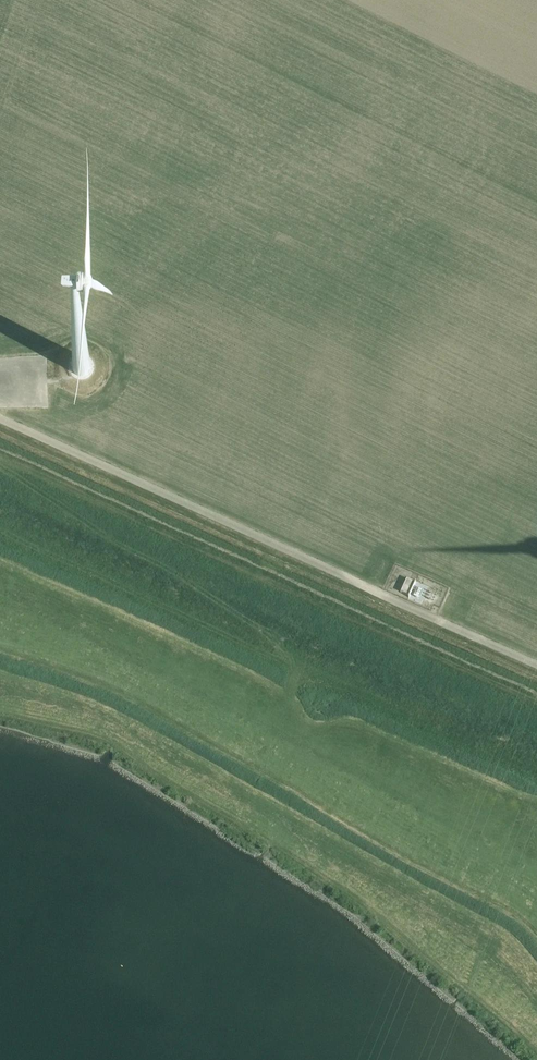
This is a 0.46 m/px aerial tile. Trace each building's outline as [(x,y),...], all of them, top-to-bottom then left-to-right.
[(69,366),(70,371),(73,375),(77,378),(82,379),(86,378),(91,376),(93,372),(94,367),(94,362),(91,358),(87,355),(82,354),(77,355),(73,358),(70,362),(69,366)] [(406,579),(400,592),(408,596),(414,582),(406,579)]
